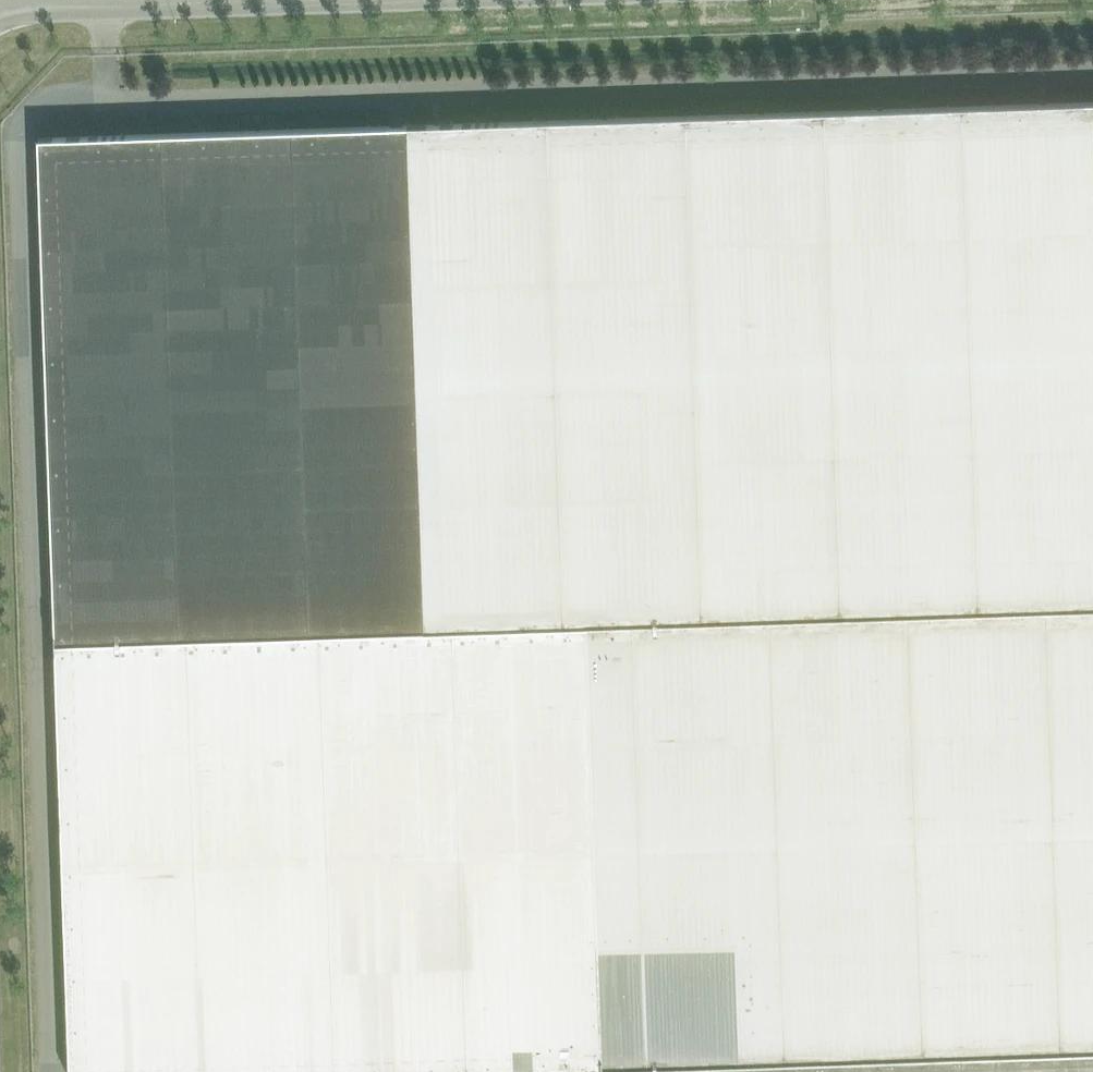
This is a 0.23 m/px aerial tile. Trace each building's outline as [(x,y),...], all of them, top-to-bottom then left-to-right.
[(407,126),(38,139),(69,1071),(477,1071),(537,1070),(537,1069),(601,1067),(601,1071),(1092,1071),(1092,102),(407,126)]
